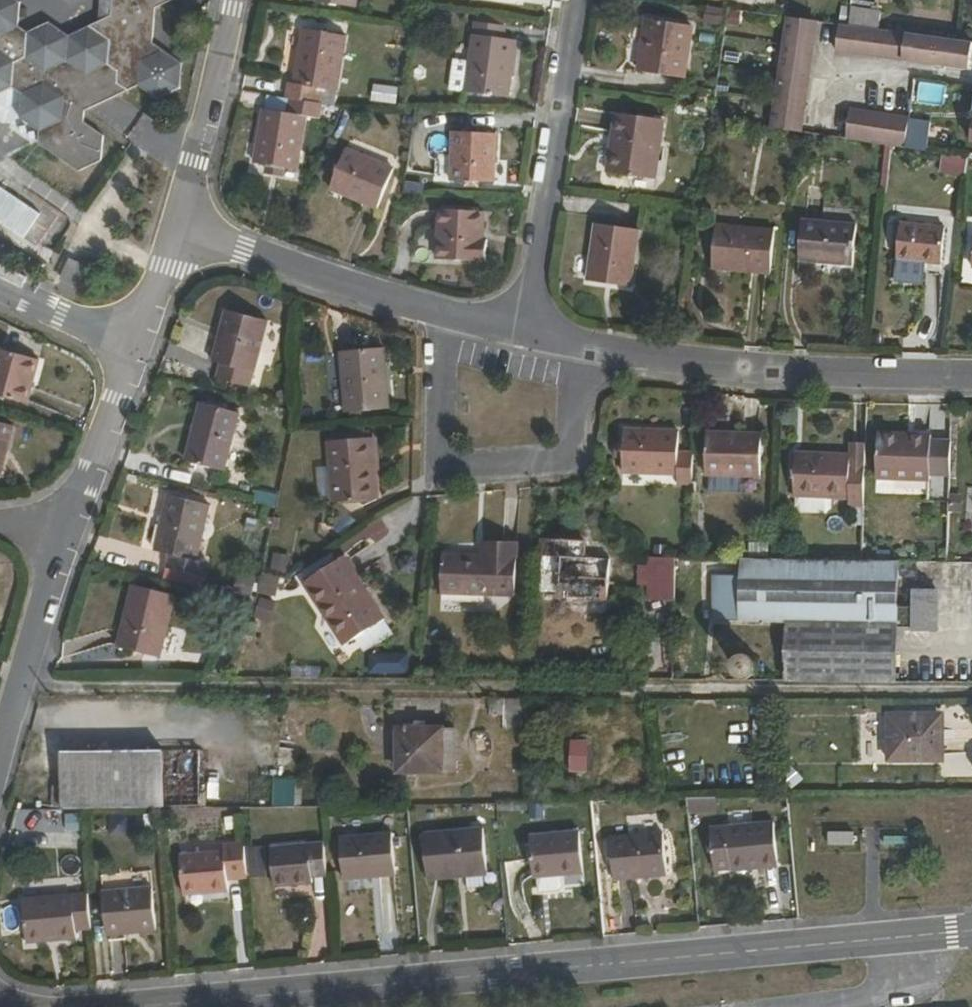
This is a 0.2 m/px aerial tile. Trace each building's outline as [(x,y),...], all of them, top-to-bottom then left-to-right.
[(110,13),(98,19),(87,24),(65,34),(47,21),(23,32),(16,25),(19,2),(15,0),(0,0),(0,91),(9,86),(19,95),(16,117),(37,131),(36,143),(76,170),(98,158),(100,134),(81,121),(83,110),(84,98),(105,89),(114,95),(136,85),(155,98),(178,87),(179,63),(161,49),(150,41),(154,7),(170,0),(111,0),(110,13)] [(848,6),(869,10),(869,2),(857,0),(849,0),(848,6)] [(706,5),(704,13),(725,16),(727,9),(706,5)] [(847,22),(875,27),(877,11),(869,10),(848,6),(847,22)] [(475,13),(474,22),(502,25),(503,17),(475,13)] [(798,131),(815,19),(784,14),(768,127),(794,131),(798,131)] [(681,76),(690,24),(645,18),(637,71),(681,76)] [(969,39),(959,38),(875,27),(847,22),(837,21),(834,50),(966,67),(969,39)] [(502,25),(474,22),(472,22),(463,92),(505,97),(513,40),(502,38),(502,25)] [(290,97),(322,102),(332,104),(344,36),(302,30),(292,85),(286,84),(284,95),(290,97)] [(727,36),(724,61),(747,64),(750,39),(727,36)] [(373,84),(372,102),(397,103),(398,85),(373,84)] [(265,165),(280,168),(294,170),(304,116),(318,118),(322,102),(290,97),(287,113),(262,108),(253,163),(265,165)] [(905,124),(906,118),(846,109),(842,138),(883,144),(902,147),(905,124)] [(613,113),(609,137),(613,138),(612,149),(607,149),(604,171),(652,177),(661,119),(613,113)] [(905,124),(902,147),(923,150),(926,127),(905,124)] [(490,182),(492,133),(450,132),(448,180),(490,182)] [(374,208),(390,170),(343,150),(328,189),(374,208)] [(967,175),(968,156),(940,155),(940,174),(967,175)] [(279,175),(280,168),(265,165),(264,172),(279,175)] [(41,212),(0,186),(0,223),(24,239),(41,212)] [(480,240),(481,212),(438,210),(436,261),(484,262),(485,241),(480,240)] [(849,264),(852,223),(799,219),(796,260),(849,264)] [(627,286),(635,230),(595,223),(586,279),(627,286)] [(937,262),(941,228),(898,224),(894,258),(937,262)] [(768,273),(772,231),(713,226),(709,267),(768,273)] [(76,287),(86,267),(68,258),(58,280),(76,287)] [(248,385),(266,320),(225,309),(211,361),(218,363),(215,377),(248,385)] [(386,407),(381,346),(338,350),(343,411),(386,407)] [(37,359),(0,349),(0,396),(25,403),(37,359)] [(221,470),(236,412),(200,403),(185,461),(221,470)] [(11,425),(0,422),(0,464),(11,425)] [(328,440),(364,436),(363,428),(328,431),(328,440)] [(690,481),(691,452),(675,452),(674,429),(623,429),(621,471),(674,472),(674,480),(690,481)] [(757,474),(758,433),(705,431),(704,473),(757,474)] [(926,478),(928,432),(875,431),(873,476),(926,478)] [(369,437),(364,436),(328,440),(331,501),(374,497),(372,469),(369,437)] [(369,437),(372,469),(378,469),(375,436),(369,437)] [(862,505),(862,461),(847,460),(847,452),(790,451),(790,495),(792,495),(792,507),(797,512),(822,512),(827,507),(827,496),(844,496),(844,504),(862,505)] [(195,559),(208,504),(167,495),(154,549),(167,552),(164,566),(203,575),(206,562),(195,559)] [(962,508),(960,540),(971,540),(971,508),(962,508)] [(580,556),(581,539),(541,538),(538,593),(605,598),(609,558),(580,556)] [(481,539),(481,554),(480,561),(473,561),(473,554),(443,553),(441,591),(513,593),(516,541),(481,539)] [(382,638),(394,631),(391,625),(387,627),(342,554),(302,581),(342,643),(352,636),(358,643),(369,642),(382,638)] [(647,597),(671,596),(671,555),(648,554),(647,597)] [(783,621),(893,622),(894,562),(738,559),(738,574),(711,574),(711,619),(783,621)] [(157,655),(172,594),(131,583),(115,645),(157,655)] [(934,627),(934,588),(910,588),(909,603),(896,603),(896,627),(934,627)] [(893,622),(783,621),(783,681),(892,681),(893,622)] [(371,672),(400,671),(399,655),(370,656),(371,672)] [(735,674),(737,676),(741,678),(745,678),(749,677),(752,675),(754,672),(755,668),(755,665),(754,661),(752,658),(749,656),(745,655),(742,655),(738,657),(735,659),(733,662),(732,666),(733,670),(735,674)] [(503,698),(489,697),(489,712),(500,712),(500,724),(516,724),(516,698),(503,698)] [(945,751),(969,751),(968,707),(944,708),(945,751)] [(938,756),(938,715),(888,715),(887,757),(938,756)] [(453,746),(453,725),(396,726),(396,739),(396,770),(454,768),(453,746)] [(586,770),(586,738),(569,738),(569,770),(586,770)] [(198,802),(198,749),(59,749),(59,784),(51,785),(51,803),(198,802)] [(276,761),(274,805),(298,804),(300,761),(276,761)] [(688,813),(717,813),(717,796),(688,796),(688,813)] [(775,864),(771,820),(710,826),(714,869),(775,864)] [(455,870),(484,868),(480,826),(422,832),(426,878),(456,875),(455,870)] [(558,874),(562,874),(562,869),(581,867),(577,830),(526,834),(530,876),(534,876),(536,891),(555,889),(559,884),(558,874)] [(664,872),(659,830),(609,835),(612,878),(664,872)] [(393,872),(389,831),(338,835),(341,877),(393,872)] [(855,845),(855,831),(828,832),(828,846),(855,845)] [(225,878),(245,877),(242,840),(221,842),(221,849),(178,853),(181,888),(209,886),(210,891),(225,890),(225,878)] [(309,874),(324,873),(321,840),(269,845),(272,883),(309,880),(309,874)] [(154,928),(149,885),(101,889),(104,932),(154,928)] [(209,886),(181,888),(181,894),(210,891),(209,886)] [(74,927),(88,926),(85,890),(21,896),(25,939),(74,935),(74,927)]
